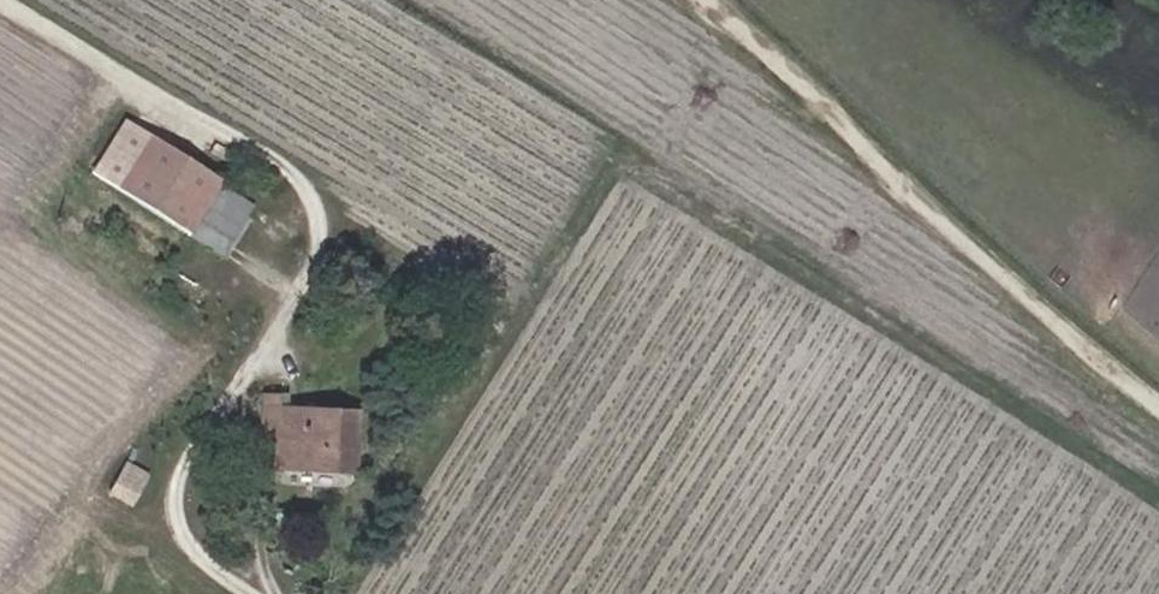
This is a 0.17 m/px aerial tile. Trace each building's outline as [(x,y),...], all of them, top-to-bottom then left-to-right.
[(115,188),(149,135),(126,121),(93,173),(115,188)] [(187,234),(220,182),(149,135),(115,188),(187,234)] [(221,255),(254,203),(220,182),(187,234),(221,255)] [(352,470),(356,412),(277,408),(277,397),(265,395),(263,423),(276,423),(273,466),(352,470)] [(130,501),(139,484),(122,475),(112,491),(130,501)]
